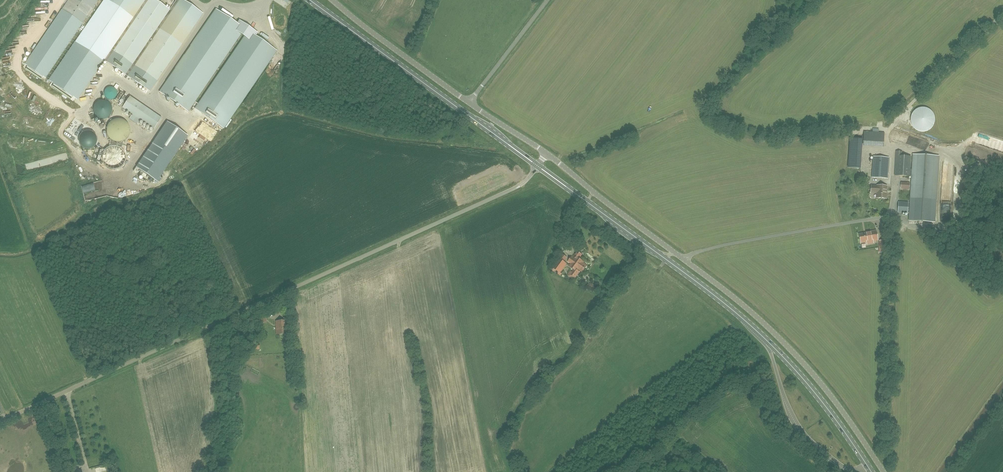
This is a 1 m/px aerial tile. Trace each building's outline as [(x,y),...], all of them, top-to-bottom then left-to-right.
[(62,9),(82,23),(95,4),(98,0),(68,0),(62,9)] [(112,50),(157,81),(203,13),(183,0),(176,0),(170,9),(156,0),(104,0),(75,42),(104,61),(112,50)] [(159,92),(188,112),(245,29),(216,9),(159,92)] [(95,67),(84,68),(84,79),(81,79),(82,97),(87,97),(86,78),(94,78),(94,72),(95,72),(95,67)] [(116,96),(117,93),(116,90),(114,88),(111,87),(108,87),(105,90),(104,93),(105,96),(108,99),(111,99),(114,99),(116,96)] [(131,96),(123,108),(155,129),(162,118),(131,96)] [(111,112),(112,109),(111,106),(111,105),(109,103),(107,101),(106,101),(106,100),(103,100),(100,100),(99,101),(96,103),(94,105),(94,106),(93,109),(94,112),(94,113),(96,116),(99,118),(100,118),(103,119),(106,118),(107,118),(109,116),(111,113),(111,112)] [(129,134),(130,130),(129,127),(128,123),(125,121),(122,119),(118,119),(115,119),(111,121),(109,124),(107,127),(107,130),(107,134),(109,137),(111,140),(115,141),(118,142),(122,141),(125,140),(128,137),(129,134)] [(155,140),(175,154),(188,136),(167,122),(155,140)] [(97,139),(97,137),(96,135),(95,134),(93,133),(91,132),(90,131),(88,131),(86,131),(84,132),(83,133),(81,134),(80,135),(79,137),(79,139),(78,140),(79,142),(79,144),(80,146),(81,147),(83,148),(84,149),(86,150),(88,150),(90,150),(91,149),(93,148),(95,147),(96,146),(97,144),(97,142),(97,140),(97,139)] [(140,141),(143,138),(135,131),(132,135),(140,141)] [(863,143),(883,144),(884,133),(864,132),(863,143)] [(863,139),(850,138),(848,167),(860,168),(863,139)] [(125,161),(125,157),(125,154),(123,151),(120,148),(117,146),(114,146),(110,146),(107,148),(104,151),(103,154),(102,158),(103,161),(104,164),(107,167),(110,169),(114,169),(117,169),(121,167),(123,164),(125,161)] [(913,170),(910,169),(902,169),(903,158),(901,158),(902,152),(895,151),(894,176),(912,176),(909,221),(934,222),(938,156),(914,154),(913,170)] [(889,157),(873,157),(872,178),(888,179),(889,157)] [(144,163),(140,170),(157,181),(162,174),(144,163)] [(877,198),(886,199),(887,187),(877,186),(877,187),(872,186),(871,192),(878,193),(878,197),(877,197),(877,198)] [(944,189),(943,216),(951,217),(952,189),(944,189)] [(898,212),(907,213),(908,202),(899,202),(898,212)] [(867,242),(867,244),(874,243),(873,241),(878,240),(877,237),(877,234),(876,230),(866,232),(866,233),(860,234),(861,243),(867,242)] [(574,257),(575,258),(574,259),(571,257),(568,261),(571,263),(569,266),(574,269),(572,272),(576,275),(579,271),(577,270),(578,269),(582,272),(587,266),(583,263),(583,262),(579,258),(582,254),(578,251),(574,257)] [(562,254),(553,267),(560,273),(566,264),(563,261),(566,257),(562,254)] [(283,321),(276,321),(276,334),(287,334),(286,318),(283,318),(283,321)]
